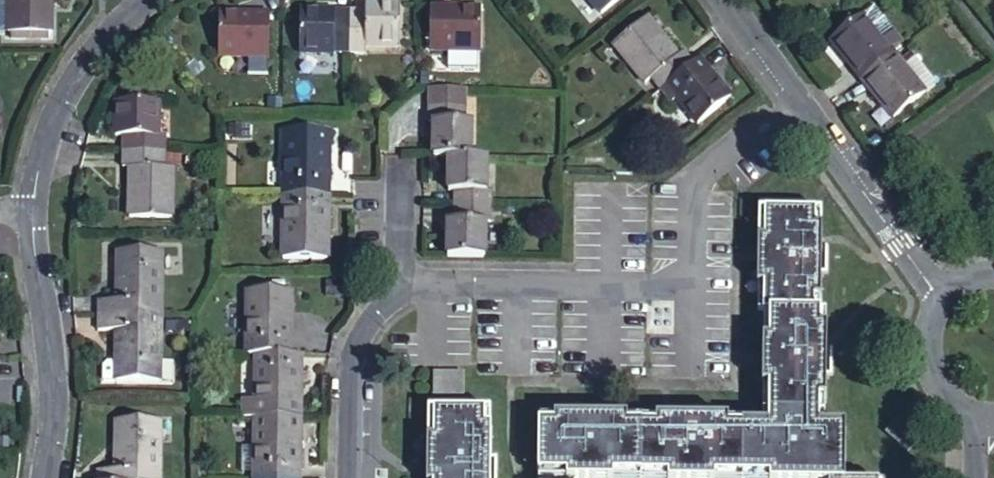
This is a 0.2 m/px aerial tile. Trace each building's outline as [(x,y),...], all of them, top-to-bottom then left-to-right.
[(1,34),(40,34),(41,0),(2,0),(1,34)] [(596,10),(609,0),(588,0),(596,10)] [(860,7),(827,34),(859,74),(903,38),(872,0),(862,8),(860,7)] [(352,59),(366,59),(368,45),(402,47),(404,5),(370,5),(368,18),(352,18),(352,59)] [(436,50),(487,51),(489,9),(437,8),(436,50)] [(218,53),(267,53),(269,13),(220,12),(218,53)] [(303,58),(352,59),(352,18),(305,18),(303,58)] [(645,79),(655,91),(689,63),(681,52),(672,58),(641,18),(607,46),(639,84),(645,79)] [(859,74),(886,109),(922,83),(922,82),(932,74),(903,38),(859,74)] [(655,91),(664,102),(674,94),(697,122),(730,96),(707,68),(699,75),(689,63),(655,91)] [(130,137),(130,152),(171,152),(171,138),(164,138),(165,102),(126,102),(125,137),(130,137)] [(438,119),(437,153),(454,153),(475,154),(477,120),(470,119),(471,105),(430,104),(429,117),(438,119)] [(284,128),(283,192),(327,193),(329,129),(284,128)] [(130,152),(129,168),(137,170),(136,218),(175,219),(177,169),(171,168),(171,152),(130,152)] [(460,187),(460,205),(500,205),(500,186),(494,186),(496,155),(475,154),(454,153),(453,186),(460,187)] [(283,192),(282,255),(324,257),(327,193),(283,192)] [(460,205),(459,219),(453,218),(451,255),(491,256),(494,219),(500,219),(500,205),(460,205)] [(840,426),(816,426),(816,397),(828,397),(827,328),(818,328),(819,310),(809,309),(808,295),(818,293),(817,226),(810,226),(810,206),(762,207),(762,234),(752,234),(751,282),(759,282),(758,310),(764,310),(763,337),(758,337),(757,387),(761,387),(761,428),(714,429),(713,421),(642,419),(641,427),(615,428),(614,421),(545,419),(544,427),(529,427),(529,474),(559,475),(559,477),(604,477),(661,477),(713,477),(712,477),(759,477),(841,477),(840,426)] [(103,301),(102,317),(161,318),(163,251),(126,251),(124,280),(120,280),(118,301),(103,301)] [(257,355),(283,355),(285,293),(243,293),(240,355),(257,355)] [(102,317),(102,331),(119,331),(118,355),(125,355),(123,381),(159,382),(161,318),(102,317)] [(283,355),(257,355),(256,421),(300,421),(302,356),(283,355)] [(452,375),(436,375),(436,393),(453,393),(452,375)] [(481,429),(472,429),(473,413),(425,412),(424,440),(415,440),(415,477),(481,477),(481,429)] [(897,451),(910,436),(888,417),(875,433),(897,451)] [(256,421),(255,448),(238,448),(238,477),(300,477),(300,421),(256,421)] [(104,474),(104,477),(166,477),(167,424),(128,425),(127,451),(124,452),(122,474),(104,474)]
